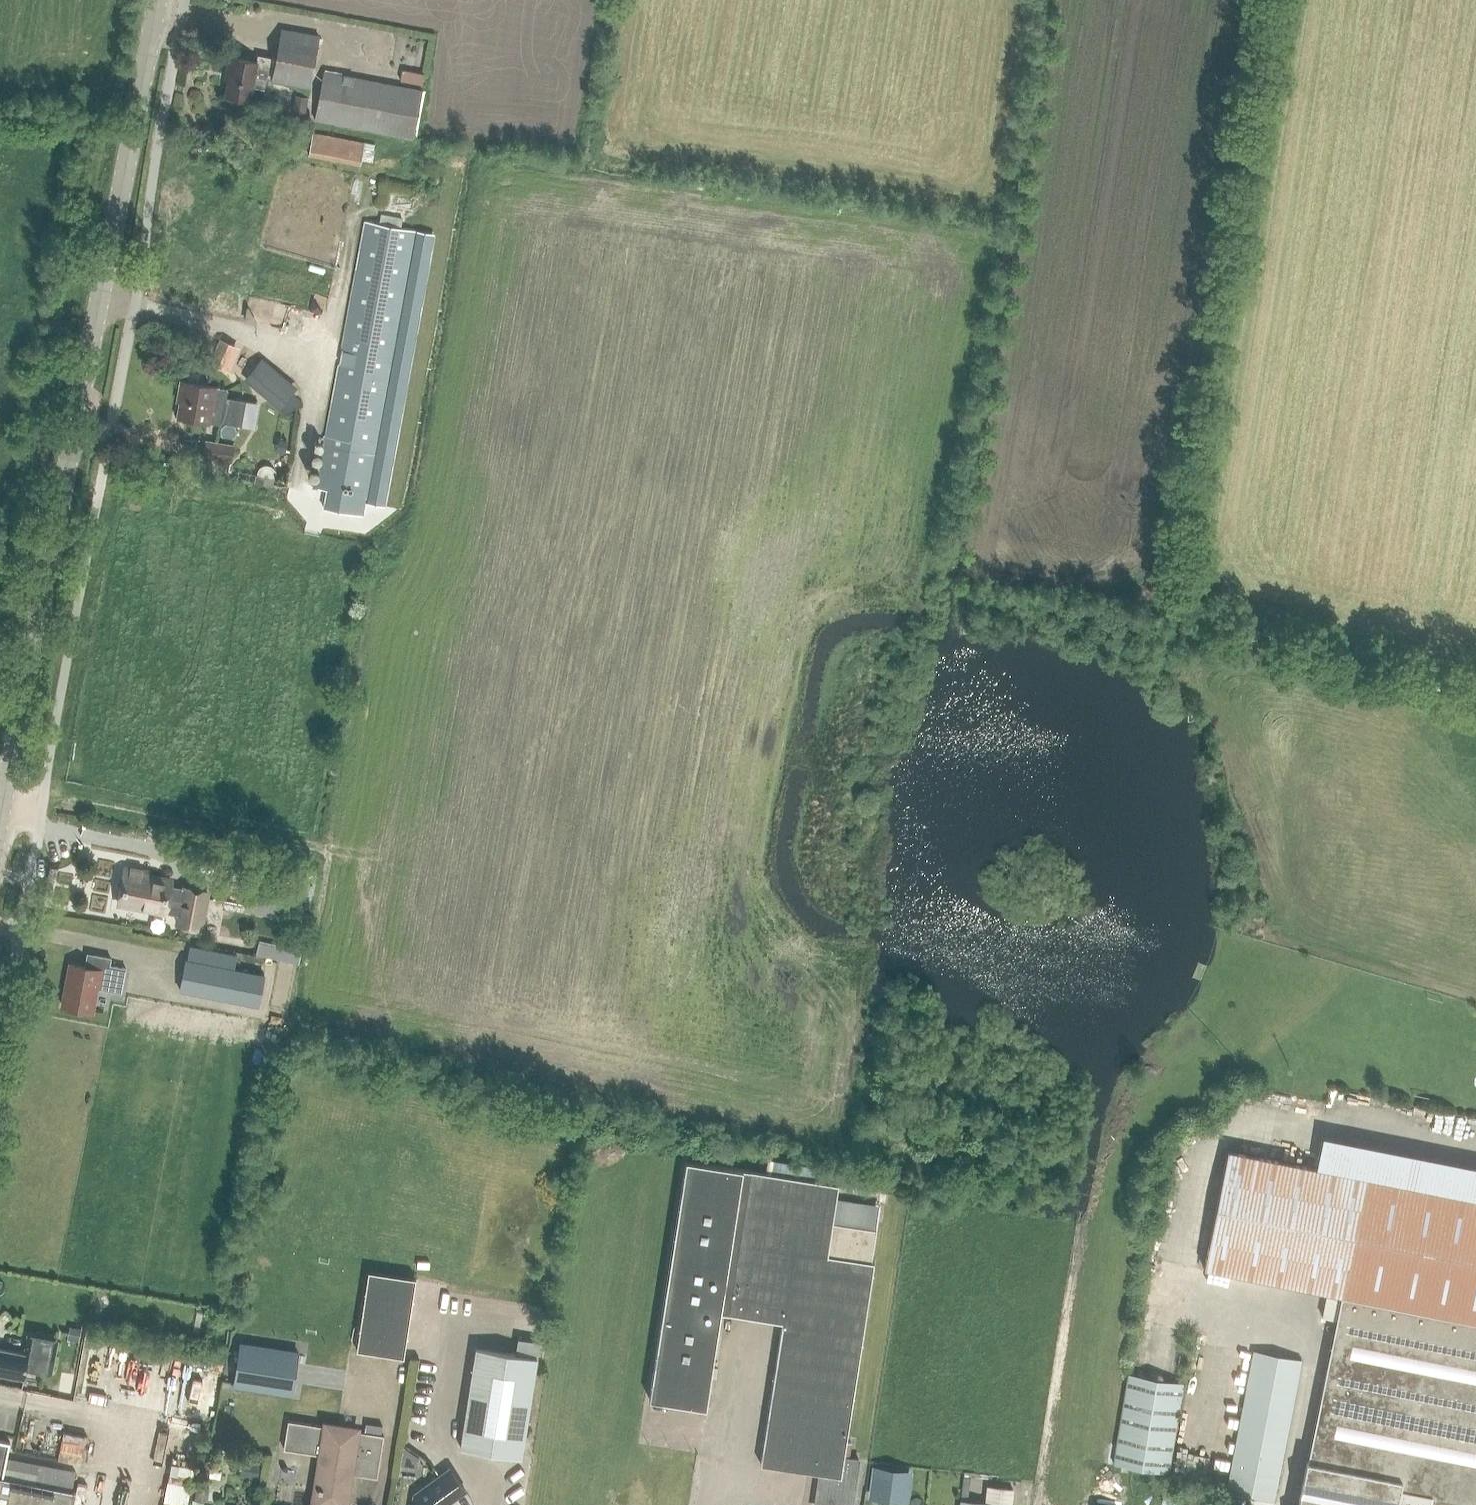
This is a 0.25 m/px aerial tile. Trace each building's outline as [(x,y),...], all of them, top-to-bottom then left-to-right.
[(310,88),(319,36),(282,29),(273,81),(310,88)] [(230,71),(226,95),(250,100),(253,86),(264,88),(267,74),(268,75),(271,58),(259,56),(257,62),(230,57),(227,70),(230,71)] [(422,84),(424,73),(403,69),(401,80),(422,84)] [(324,73),(316,120),(415,137),(423,90),(324,73)] [(310,156),(362,165),(366,143),(314,134),(310,156)] [(315,478),(313,488),(318,489),(319,488),(328,489),(325,503),(324,508),(363,515),(364,509),(365,503),(383,506),(432,234),(414,231),(401,228),(379,224),(366,222),(318,479),(315,478)] [(228,371),(239,347),(220,339),(209,363),(228,371)] [(294,390),(258,361),(243,379),(280,409),(294,390)] [(182,382),(179,394),(182,394),(178,417),(210,423),(216,424),(216,421),(240,425),(245,400),(227,397),(228,390),(182,382)] [(232,462),(234,446),(206,441),(204,457),(232,462)] [(126,868),(119,904),(179,916),(178,923),(201,928),(208,892),(171,885),(172,880),(149,876),(149,872),(126,868)] [(300,952),(259,943),(256,955),(298,963),(300,952)] [(94,955),(92,968),(71,964),(63,1006),(93,1012),(97,988),(122,993),(126,968),(110,965),(111,958),(94,955)] [(185,960),(180,990),(182,990),(202,994),(259,1005),(265,975),(235,970),(185,960)] [(1474,1503),(1475,1503),(1475,1200),(1365,1178),(1228,1150),(1204,1268),(1342,1296),(1299,1504),(1474,1504),(1474,1503)] [(836,1198),(838,1184),(687,1161),(650,1399),(707,1408),(722,1313),(783,1322),(761,1464),(827,1474),(824,1488),(821,1488),(818,1504),(853,1504),(860,1459),(844,1457),(874,1263),(871,1262),(876,1230),(881,1204),(836,1198)] [(416,1278),(369,1271),(357,1350),(404,1357),(416,1278)] [(24,1378),(26,1366),(51,1371),(57,1338),(30,1333),(26,1354),(0,1349),(0,1373),(24,1378)] [(301,1345),(241,1336),(234,1375),(293,1385),(301,1345)] [(521,1458),(540,1341),(518,1338),(515,1354),(476,1348),(461,1448),(521,1458)] [(1227,1492),(1275,1501),(1302,1360),(1255,1351),(1227,1492)] [(1184,1382),(1129,1372),(1114,1463),(1169,1472),(1184,1382)] [(71,1397),(75,1377),(62,1375),(58,1394),(71,1397)] [(316,1502),(338,1504),(344,1504),(349,1474),(377,1478),(384,1435),(288,1420),(284,1449),(323,1455),(316,1502)] [(62,1429),(58,1456),(82,1459),(86,1433),(62,1429)] [(76,1492),(74,1491),(74,1492),(73,1492),(76,1473),(46,1467),(45,1475),(5,1467),(10,1442),(0,1440),(0,1504),(74,1504),(76,1492)] [(261,1463),(243,1459),(240,1476),(258,1480),(261,1463)] [(908,1472),(877,1468),(874,1493),(886,1495),(887,1487),(907,1489),(908,1472)] [(450,1469),(416,1493),(414,1504),(446,1504),(466,1491),(450,1469)] [(220,1479),(211,1478),(198,1477),(196,1500),(209,1501),(210,1488),(220,1489),(220,1479)] [(168,1480),(166,1500),(185,1502),(187,1482),(168,1480)]
